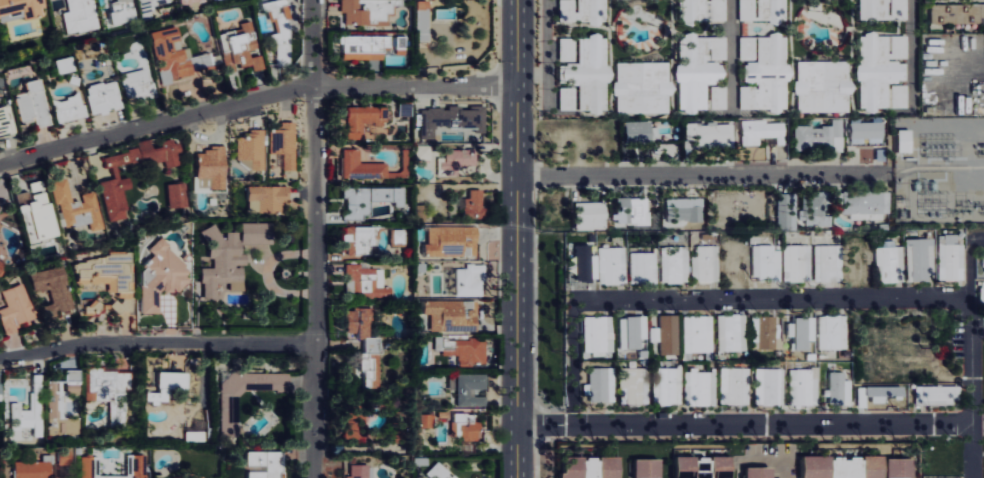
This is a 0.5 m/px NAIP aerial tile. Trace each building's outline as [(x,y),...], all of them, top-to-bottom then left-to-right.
[(21,11),(0,16),(0,0),(41,0),(43,7),(41,8),(43,15),(23,20),(21,11)] [(68,11),(65,0),(92,0),(99,28),(76,33),(76,32),(66,34),(61,13),(68,11)] [(118,3),(117,0),(133,0),(138,20),(115,26),(112,13),(114,12),(112,4),(118,3)] [(142,21),(137,0),(172,0),(172,2),(154,7),(155,11),(151,12),(152,18),(142,21)] [(176,5),(175,0),(202,0),(203,3),(200,3),(193,5),(192,4),(184,6),(186,13),(176,16),(173,6),(176,5)] [(258,4),(273,0),(286,0),(291,21),(288,22),(288,43),(271,47),(267,35),(274,33),(271,21),(267,22),(265,12),(260,14),(258,4)] [(393,0),(395,0),(395,5),(391,5),(391,15),(386,15),(386,25),(367,25),(367,24),(343,24),(343,12),(338,12),(338,13),(326,13),(326,1),(325,1),(325,0),(393,0)] [(413,0),(426,0),(426,40),(413,40),(413,0)] [(604,0),(557,0),(557,21),(603,22),(604,0)] [(724,0),(676,0),(676,24),(695,24),(695,21),(724,21),(724,0)] [(785,0),(737,0),(737,20),(785,20),(785,0)] [(857,23),(878,23),(878,18),(905,18),(905,0),(857,0),(857,23)] [(928,23),(983,23),(983,4),(928,4),(928,23)] [(217,35),(240,29),(238,23),(249,21),(255,48),(247,51),(248,58),(259,55),(262,69),(252,71),(250,66),(224,72),(220,53),(222,52),(217,35)] [(147,33),(174,26),(178,40),(170,42),(172,51),(180,49),(183,62),(188,61),(187,58),(212,52),(215,66),(191,72),(192,75),(176,78),(169,80),(170,84),(160,87),(156,71),(158,71),(154,57),(153,57),(147,33)] [(737,109),(768,109),(768,112),(784,111),(784,82),(788,82),(788,65),(782,65),(782,32),(768,32),(768,37),(755,37),(755,63),(742,63),(742,83),(756,83),(756,87),(737,87),(737,109)] [(341,34),(368,33),(368,34),(380,34),(380,58),(341,58),(341,34)] [(905,36),(874,37),(874,34),(857,34),(858,80),(859,110),(887,110),(886,82),(902,82),(901,60),(905,60),(905,36)] [(557,111),(587,109),(587,113),(606,112),(602,35),(587,36),(587,37),(556,39),(557,61),(575,60),(575,64),(557,65),(558,85),(575,84),(576,88),(556,88),(557,111)] [(723,37),(695,37),(695,35),(678,35),(679,65),(676,65),(677,113),(696,112),(696,109),(705,108),(705,84),(722,83),(721,61),(724,61),(723,37)] [(392,36),(400,36),(400,48),(401,54),(392,54),(392,49),(391,48),(392,36)] [(398,54),(407,54),(407,37),(398,36),(398,54)] [(747,51),(753,51),(753,38),(737,37),(736,59),(747,60),(747,51)] [(57,60),(60,74),(76,70),(73,56),(57,60)] [(848,61),(794,62),(795,112),(849,112),(848,61)] [(615,63),(615,114),(668,113),(668,63),(615,63)] [(120,78),(146,72),(149,86),(154,85),(156,93),(125,101),(120,78)] [(15,97),(29,93),(26,83),(40,80),(51,126),(36,129),(35,121),(22,125),(15,97)] [(89,88),(103,85),(103,86),(115,84),(121,109),(106,113),(107,116),(100,117),(100,114),(92,116),(85,91),(90,90),(89,88)] [(890,85),(890,108),(905,108),(905,86),(890,85)] [(724,86),(709,87),(709,109),(724,109),(724,86)] [(970,115),(970,93),(960,93),(960,115),(970,115)] [(80,96),(82,106),(85,106),(88,118),(59,125),(55,113),(57,112),(55,106),(53,107),(52,105),(68,101),(67,99),(80,96)] [(396,101),(408,101),(408,116),(396,116),(396,101)] [(344,130),(346,130),(345,122),(344,122),(344,106),(361,106),(361,105),(369,105),(369,106),(376,106),(376,105),(383,105),(383,121),(362,121),(362,138),(344,138),(344,130)] [(417,124),(417,115),(424,114),(424,107),(441,107),(441,108),(468,108),(468,105),(483,105),(483,130),(468,130),(468,126),(424,126),(424,124),(417,124)] [(15,135),(0,139),(0,108),(8,106),(15,135)] [(871,122),(847,123),(848,139),(880,138),(879,118),(871,118),(871,122)] [(794,127),(794,149),(841,149),(841,119),(830,119),(830,126),(794,127)] [(648,143),(649,122),(623,121),(623,142),(648,143)] [(757,145),(757,138),(775,137),(775,145),(782,145),(782,121),(739,122),(739,146),(757,145)] [(732,148),(731,123),(683,124),(683,149),(732,148)] [(268,155),(268,132),(271,132),(271,130),(275,130),(275,128),(280,128),(280,124),(294,124),(294,173),(282,173),(282,155),(268,155)] [(907,152),(907,129),(894,130),(894,153),(907,152)] [(235,138),(245,138),(245,135),(249,135),(249,131),(262,132),(262,172),(249,172),(237,165),(237,162),(235,161),(235,138)] [(168,139),(170,144),(176,142),(178,152),(173,153),(177,165),(162,169),(160,161),(150,164),(141,166),(140,163),(130,165),(126,163),(114,166),(117,179),(125,177),(129,189),(120,190),(125,210),(121,210),(123,218),(106,222),(97,182),(111,179),(108,167),(104,168),(101,159),(123,153),(125,152),(124,150),(133,148),(132,143),(146,139),(149,149),(157,147),(156,142),(168,139)] [(414,145),(428,145),(428,159),(414,159),(414,145)] [(196,154),(202,154),(202,150),(209,150),(209,146),(222,146),(222,189),(207,189),(207,188),(195,187),(195,180),(194,180),(196,154)] [(397,172),(400,169),(400,149),(405,149),(405,177),(340,177),(340,176),(339,176),(339,157),(341,157),(341,149),(357,149),(357,163),(385,163),(385,172),(397,172)] [(444,150),(473,149),(473,165),(455,165),(455,175),(435,175),(435,157),(444,157),(444,150)] [(389,178),(409,178),(410,160),(404,159),(403,173),(390,172),(389,178)] [(46,182),(63,178),(69,202),(76,200),(77,203),(80,203),(78,195),(90,192),(100,228),(87,232),(85,223),(62,229),(61,226),(56,228),(52,214),(58,212),(55,204),(52,205),(46,182)] [(165,209),(163,184),(172,184),(172,182),(178,182),(178,183),(182,183),(184,207),(165,209)] [(245,187),(287,188),(287,201),(279,201),(279,213),(246,213),(246,202),(245,202),(245,187)] [(341,187),(401,187),(401,206),(392,206),(392,201),(368,201),(368,215),(361,215),(361,219),(341,219),(341,211),(345,211),(345,198),(341,198),(341,187)] [(468,189),(480,189),(480,210),(485,210),(485,218),(462,218),(462,210),(456,210),(456,198),(468,198),(468,189)] [(14,206),(31,201),(29,195),(41,192),(44,203),(46,203),(55,236),(36,240),(37,243),(25,245),(17,213),(16,213),(14,206)] [(830,192),(830,205),(822,205),(822,194),(799,194),(799,225),(830,225),(830,214),(848,214),(848,219),(881,219),(881,213),(887,213),(887,193),(830,192)] [(795,230),(795,198),(776,197),(776,230),(795,230)] [(609,199),(610,222),(645,221),(644,198),(609,199)] [(699,198),(663,199),(663,222),(699,221),(699,198)] [(415,203),(424,203),(424,218),(415,218),(415,203)] [(573,231),(592,230),(592,203),(572,203),(573,231)] [(238,223),(271,223),(271,244),(238,244),(238,223)] [(211,224),(217,234),(223,234),(223,232),(235,233),(235,240),(237,240),(237,245),(238,245),(238,254),(243,254),(243,281),(226,282),(226,292),(224,292),(222,301),(205,301),(205,299),(201,299),(201,284),(198,284),(197,268),(200,268),(200,256),(205,256),(206,250),(197,237),(199,235),(197,232),(211,224)] [(344,228),(346,228),(346,226),(379,226),(379,229),(375,229),(375,254),(352,255),(352,256),(346,256),(346,241),(341,241),(341,234),(344,234),(344,228)] [(425,227),(474,227),(474,241),(472,241),(472,255),(421,255),(421,244),(425,244),(425,227)] [(388,229),(404,228),(404,246),(388,246),(388,229)] [(936,235),(937,281),(963,280),(962,245),(956,245),(956,235),(936,235)] [(157,289),(157,314),(138,314),(138,286),(140,286),(140,272),(142,269),(140,267),(150,256),(145,251),(158,238),(166,246),(164,248),(183,265),(181,268),(186,272),(182,276),(187,281),(175,293),(172,289),(167,294),(160,286),(157,289)] [(572,245),(573,282),(588,282),(587,245),(572,245)] [(807,245),(781,246),(781,282),(807,281),(807,245)] [(811,281),(840,281),(840,246),(812,245),(811,281)] [(658,283),(685,283),(685,246),(657,247),(658,283)] [(689,282),(716,282),(717,246),(694,246),(693,263),(689,263),(689,282)] [(749,280),(777,281),(778,247),(750,246),(749,280)] [(900,246),(874,248),(876,284),(896,283),(896,263),(901,263),(900,246)] [(932,246),(905,246),(905,272),(932,272),(932,246)] [(596,248),(597,284),(623,284),(622,248),(596,248)] [(121,301),(121,297),(117,297),(117,291),(106,291),(106,283),(76,283),(76,279),(77,279),(77,272),(73,272),(73,268),(71,268),(71,265),(75,265),(75,263),(83,263),(83,260),(88,260),(88,259),(94,259),(94,258),(103,257),(103,256),(106,255),(106,252),(129,252),(129,271),(130,271),(131,291),(129,291),(129,296),(132,296),(132,301),(130,301),(130,310),(121,310),(118,314),(108,306),(113,300),(118,304),(121,301)] [(653,283),(653,253),(628,253),(627,283),(653,283)] [(343,265),(347,265),(347,262),(353,262),(353,265),(357,264),(357,262),(366,262),(366,269),(373,269),(373,274),(357,274),(357,280),(372,280),(372,277),(379,277),(379,287),(388,287),(388,297),(359,297),(359,293),(350,293),(350,294),(343,294),(343,281),(346,281),(346,275),(343,275),(343,265)] [(445,269),(452,269),(452,268),(463,268),(463,263),(470,263),(470,265),(482,265),(482,273),(478,273),(478,295),(446,295),(445,269)] [(26,274),(59,266),(70,309),(57,313),(56,310),(52,312),(53,316),(41,322),(36,309),(50,303),(46,290),(30,293),(26,274)] [(5,334),(0,322),(0,308),(5,306),(0,294),(0,291),(21,282),(34,316),(29,318),(31,321),(18,326),(19,328),(5,334)] [(93,300),(96,303),(97,302),(100,305),(100,310),(95,314),(93,313),(92,315),(88,316),(86,318),(81,318),(81,312),(84,312),(84,308),(84,307),(85,307),(85,306),(86,306),(86,307),(90,304),(93,300)] [(420,301),(474,300),(474,331),(428,331),(428,314),(421,314),(420,301)] [(343,310),(351,310),(351,307),(369,307),(369,323),(367,323),(367,337),(355,337),(355,333),(345,333),(345,327),(344,327),(343,310)] [(657,355),(676,355),(676,315),(657,315),(657,328),(647,328),(647,342),(657,342),(657,355)] [(716,315),(717,352),(739,351),(738,315),(716,315)] [(816,350),(844,349),(843,315),(815,316),(816,350)] [(604,352),(603,316),(581,317),(582,352),(604,352)] [(683,353),(711,353),(710,316),(682,317),(683,353)] [(751,316),(750,349),(773,349),(773,316),(751,316)] [(361,338),(387,338),(387,346),(389,346),(389,355),(375,355),(375,353),(361,353),(361,338)] [(440,340),(466,340),(466,338),(475,338),(475,340),(483,340),(483,363),(469,363),(469,366),(456,366),(456,355),(440,355),(440,340)] [(243,391),(236,397),(236,437),(219,437),(218,385),(243,362),(243,374),(287,374),(287,390),(280,390),(280,393),(275,393),(275,391),(243,391)] [(84,368),(103,368),(103,370),(118,370),(118,372),(131,372),(131,400),(125,400),(125,429),(108,429),(108,401),(97,401),(97,403),(84,403),(84,368)] [(611,368),(586,368),(586,384),(581,384),(581,395),(586,395),(586,403),(612,402),(611,368)] [(644,368),(617,369),(618,405),(645,405),(644,368)] [(679,368),(652,368),(652,392),(656,392),(656,405),(678,406),(679,368)] [(718,404),(747,404),(748,368),(718,368),(718,404)] [(753,405),(779,405),(780,369),(753,369),(753,405)] [(815,370),(787,370),(787,406),(815,406),(815,370)] [(63,372),(78,372),(78,396),(62,396),(62,417),(77,417),(77,437),(46,437),(46,388),(50,388),(50,379),(63,379),(63,372)] [(713,372),(682,372),(681,406),(712,406),(713,372)] [(842,381),(842,372),(825,372),(825,405),(846,405),(847,381),(842,381)] [(153,373),(184,373),(184,390),(164,390),(164,408),(140,408),(140,394),(153,394),(153,373)] [(455,374),(483,374),(483,389),(466,389),(466,396),(483,396),(483,406),(455,406),(455,374)] [(954,386),(912,387),(912,405),(954,405),(954,386)] [(29,396),(42,396),(42,423),(35,423),(35,430),(21,430),(21,443),(9,443),(9,434),(11,434),(11,412),(29,412),(29,396)] [(347,402),(357,402),(357,415),(363,415),(363,423),(357,423),(357,432),(363,432),(363,439),(343,439),(343,428),(342,428),(342,410),(347,410),(347,402)] [(392,411),(407,411),(407,414),(403,414),(403,426),(391,426),(392,411)] [(416,412),(430,412),(430,421),(428,421),(428,426),(416,426),(416,412)] [(452,428),(460,428),(460,422),(476,422),(476,437),(473,437),(473,440),(462,440),(462,438),(452,438),(452,428)] [(182,429),(192,429),(192,427),(200,428),(199,432),(201,432),(201,442),(182,443),(182,429)] [(56,450),(69,450),(69,464),(66,464),(66,476),(57,476),(57,464),(56,464),(56,450)] [(281,452),(281,477),(245,477),(245,466),(244,466),(244,452),(281,452)] [(48,454),(48,477),(12,477),(12,460),(40,460),(40,454),(48,454)] [(143,454),(143,477),(79,477),(79,457),(96,457),(96,475),(125,475),(124,454),(143,454)] [(874,456),(855,456),(856,458),(823,458),(823,456),(794,456),(795,477),(874,477),(874,456)] [(554,458),(554,477),(611,477),(611,457),(554,458)] [(726,457),(667,457),(667,477),(726,477),(726,457)] [(904,458),(879,459),(879,477),(904,477),(904,458)] [(627,460),(627,477),(655,477),(654,459),(627,460)] [(442,474),(446,477),(431,477),(424,471),(435,460),(446,470),(442,474)] [(370,466),(370,477),(343,477),(343,476),(348,476),(348,465),(366,465),(366,466),(370,466)] [(766,467),(739,468),(740,477),(767,477),(766,467)]
